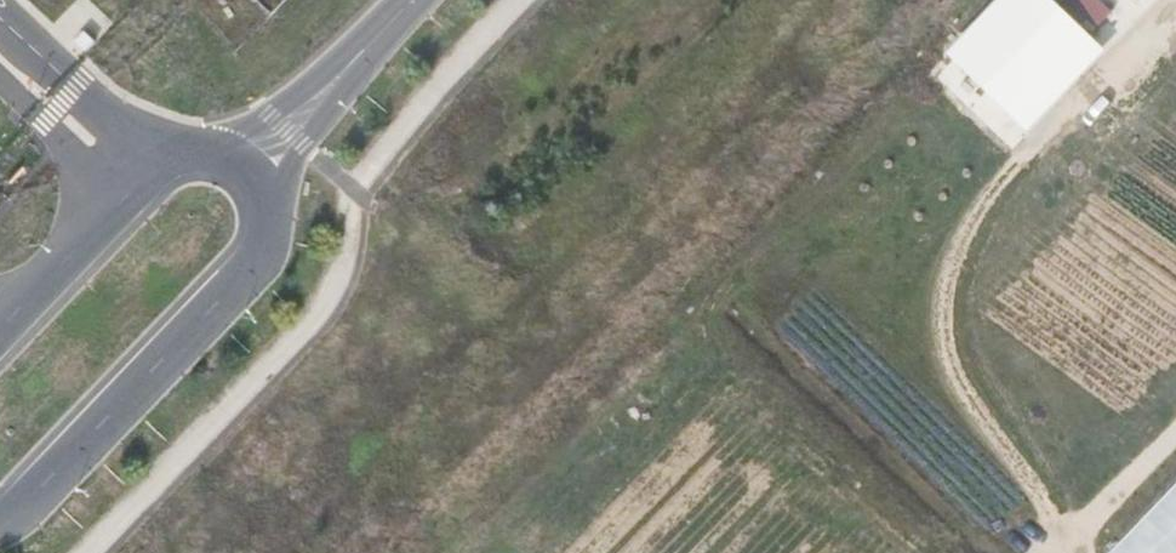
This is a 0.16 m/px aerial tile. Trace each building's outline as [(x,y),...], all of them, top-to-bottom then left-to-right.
[(1052,0),(995,0),(944,52),(1027,133),(1106,52),(1052,0)] [(94,40),(81,28),(71,40),(84,51),(94,40)] [(1109,552),(1175,552),(1175,484),(1109,552)]
